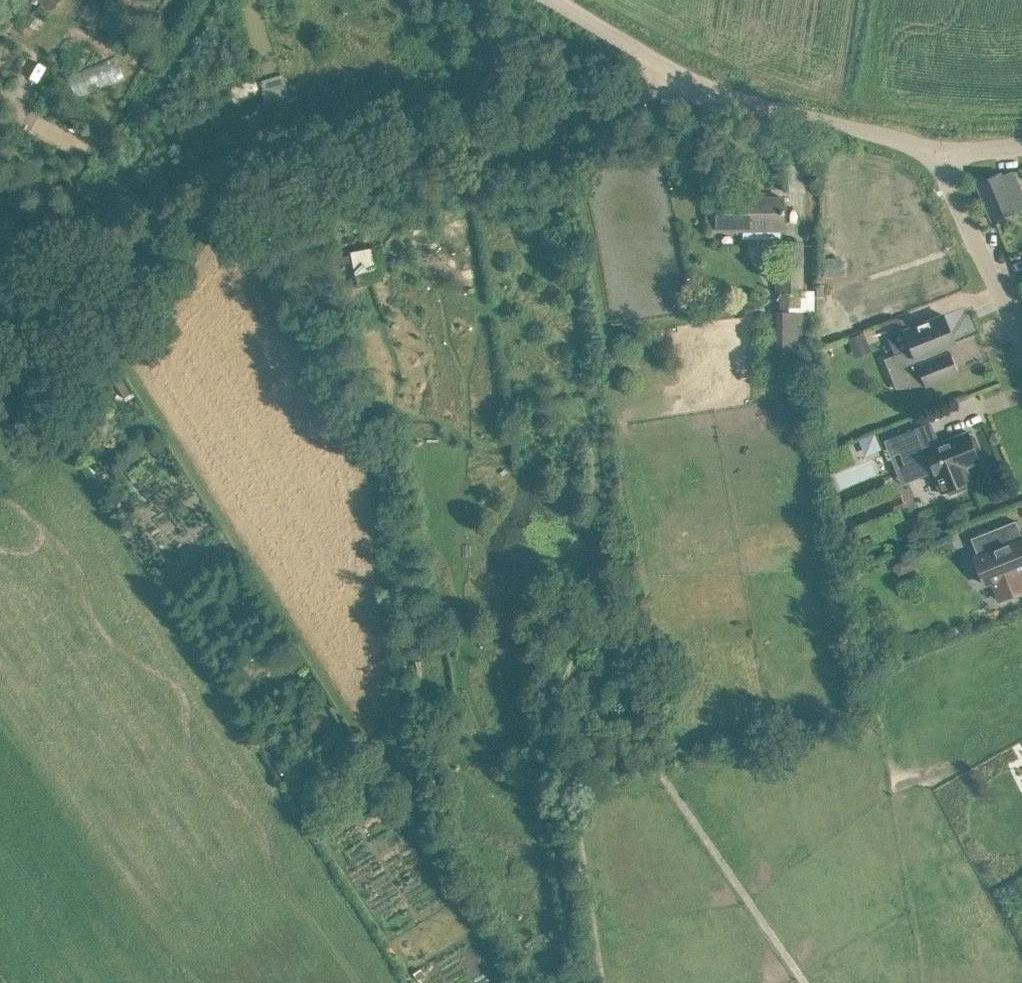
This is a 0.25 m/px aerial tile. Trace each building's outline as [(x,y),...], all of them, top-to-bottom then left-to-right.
[(1013,172),(1002,177),(1001,173),(977,183),(992,220),(1016,210),(1015,210),(1021,207),(1021,195),(1013,172)] [(784,229),(784,197),(753,198),(753,194),(717,194),(717,230),(784,229)] [(779,242),(782,354),(807,353),(804,242),(779,242)] [(369,246),(349,249),(353,272),(373,269),(369,246)] [(348,255),(336,257),(338,265),(350,263),(348,255)] [(826,261),(826,278),(842,278),(842,261),(826,261)] [(955,343),(943,314),(904,330),(911,348),(898,353),(902,364),(947,346),(955,343)] [(865,335),(848,341),(853,353),(869,346),(865,335)] [(958,373),(947,346),(902,364),(898,353),(884,359),(896,389),(926,385),(926,386),(958,373)] [(117,396),(111,406),(117,410),(124,401),(117,396)] [(939,443),(931,423),(895,437),(908,469),(929,461),(942,493),(948,491),(949,494),(967,488),(965,484),(972,481),(966,467),(980,461),(978,455),(982,453),(975,436),(971,437),(969,431),(939,443)] [(1016,520),(971,538),(978,556),(974,558),(985,584),(992,581),(1000,600),(1021,591),(1021,580),(1018,571),(1021,569),(1021,536),(1016,520)] [(861,720),(846,723),(847,730),(863,727),(861,720)] [(301,784),(290,791),(294,798),(305,791),(301,784)] [(416,977),(420,982),(422,982),(427,979),(423,973),(416,977)]
